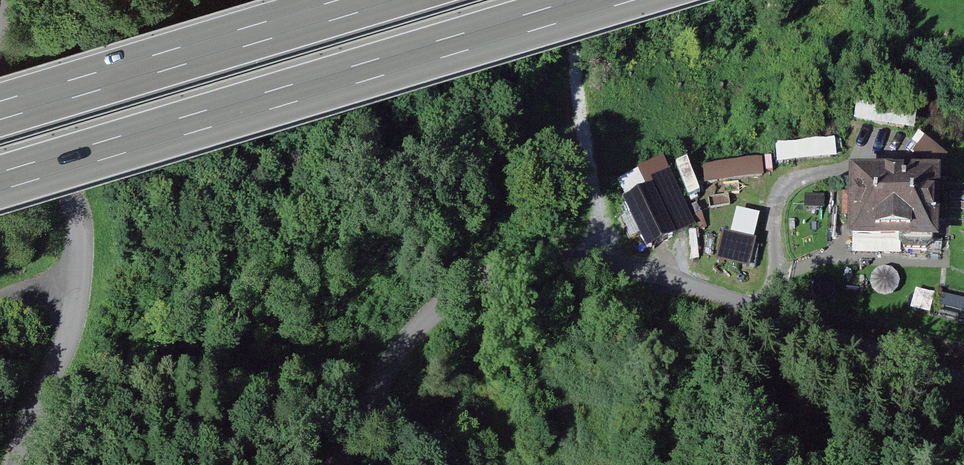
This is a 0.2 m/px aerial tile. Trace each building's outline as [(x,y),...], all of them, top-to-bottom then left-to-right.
[(880,253),(953,255),(955,191),(924,190),(924,182),(902,181),(902,192),(865,191),(863,250),(870,251),(870,261),(880,262),(880,253)] [(656,194),(631,207),(657,256),(701,232),(679,192),(661,202),(656,194)] [(723,222),(716,261),(751,268),(759,230),(723,222)]
